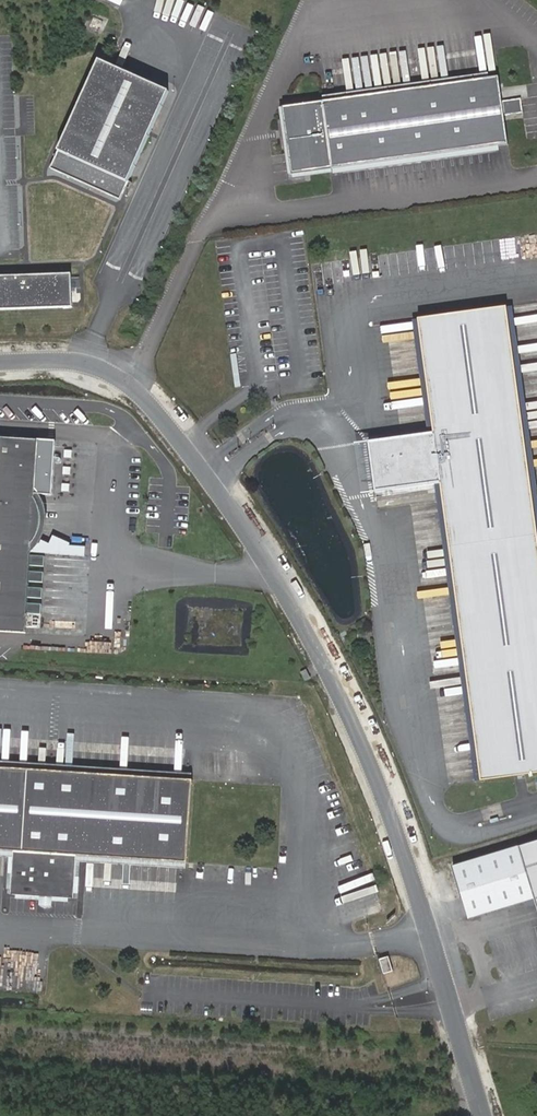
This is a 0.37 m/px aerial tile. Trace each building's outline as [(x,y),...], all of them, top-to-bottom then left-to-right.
[(120,200),(170,93),(101,61),(51,168),(120,200)] [(499,78),(283,108),(293,176),(508,146),(504,116),(523,113),(521,100),(502,103),(499,78)] [(72,274),(0,277),(0,310),(73,307),(72,274)] [(420,320),(434,430),(368,439),(374,485),(440,476),(479,781),(536,774),(536,547),(506,309),(420,320)] [(0,438),(0,632),(26,634),(39,440),(0,438)] [(0,767),(0,851),(25,853),(22,895),(85,900),(88,857),(187,864),(193,780),(0,767)] [(519,849),(536,912),(536,844),(519,849)] [(468,920),(534,902),(519,849),(454,867),(468,920)] [(391,955),(380,957),(383,973),(394,971),(391,955)] [(16,989),(45,990),(46,969),(17,968),(16,989)]
